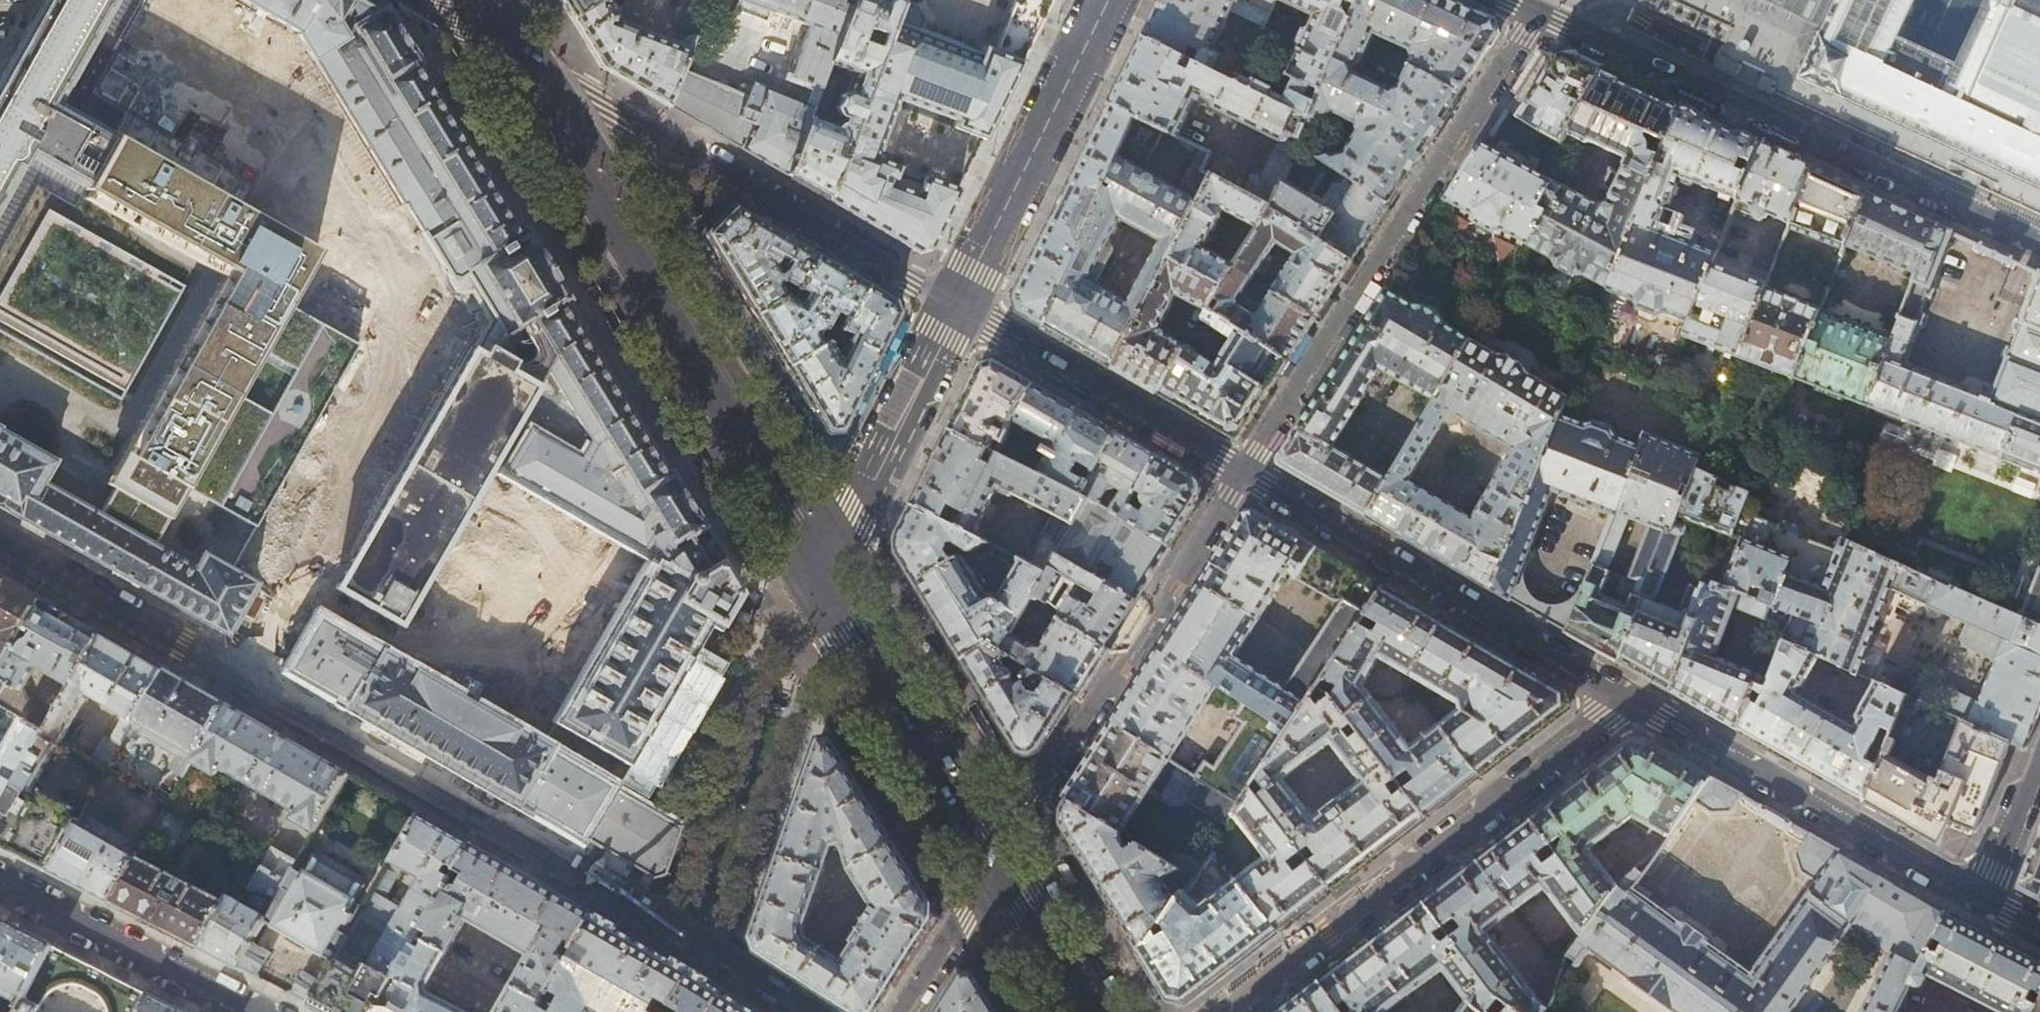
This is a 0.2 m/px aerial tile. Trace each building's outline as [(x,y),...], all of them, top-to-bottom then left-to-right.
[(114,136),(57,104),(115,0),(46,0),(0,81),(0,203),(21,166),(22,167),(29,155),(85,187),(114,136)] [(298,32),(296,35),(311,59),(313,58),(402,202),(404,201),(455,284),(460,284),(461,285),(465,285),(468,287),(471,290),(472,290),(474,294),(473,295),(476,300),(487,317),(488,317),(490,321),(477,343),(478,344),(474,350),(471,349),(333,588),(398,625),(414,597),(424,604),(441,574),(431,568),(535,387),(541,389),(547,390),(525,427),(528,429),(505,471),(598,525),(592,536),(621,553),(627,542),(641,550),(641,549),(655,556),(621,615),(610,609),(593,637),(604,643),(560,720),(590,736),(574,764),(548,749),(549,747),(381,650),(380,651),(317,615),(286,670),(344,704),(435,757),(516,804),(517,802),(580,838),(581,836),(600,847),(654,878),(664,874),(680,827),(610,787),(611,786),(609,784),(613,778),(616,781),(625,766),(621,764),(625,757),(627,758),(631,751),(637,755),(650,733),(644,729),(708,618),(718,624),(728,606),(736,592),(727,577),(717,562),(714,563),(712,560),(711,560),(696,535),(697,535),(695,530),(702,526),(700,521),(698,521),(672,476),(670,471),(666,474),(562,302),(567,299),(533,243),(525,231),(519,233),(387,11),(388,11),(387,9),(385,7),(378,10),(360,0),(243,0),(298,32)] [(571,19),(587,10),(588,8),(589,7),(591,5),(593,4),(595,4),(597,3),(599,3),(601,3),(602,1),(605,1),(606,0),(560,0),(571,19)] [(693,37),(691,37),(687,37),(682,38),(675,43),(616,21),(616,13),(613,7),(616,1),(619,1),(619,0),(606,0),(605,1),(602,1),(601,3),(599,3),(597,3),(595,4),(593,4),(591,5),(589,7),(588,8),(587,10),(571,19),(582,37),(600,67),(621,79),(668,106),(681,69),(693,37)] [(735,1),(736,2),(730,17),(730,20),(735,24),(745,29),(757,31),(760,31),(761,30),(768,14),(769,14),(770,13),(795,22),(796,21),(808,26),(789,77),(795,80),(792,90),(814,98),(828,62),(851,0),(736,0),(735,1)] [(886,1),(884,6),(868,0),(851,0),(828,62),(857,74),(850,93),(846,91),(840,94),(834,108),(838,114),(839,115),(836,125),(809,115),(786,175),(801,184),(826,199),(901,0),(888,0),(886,1)] [(995,51),(987,49),(987,48),(983,46),(982,50),(983,50),(982,54),(921,31),(925,19),(918,5),(904,0),(901,0),(826,199),(846,210),(869,224),(916,251),(930,247),(958,190),(874,158),(897,97),(957,121),(956,124),(955,124),(954,126),(984,138),(1040,26),(1053,0),(1015,0),(995,51)] [(1240,0),(1164,0),(1161,6),(1145,38),(1239,83),(1243,75),(1250,60),(1226,48),(1224,50),(1225,51),(1223,56),(1212,50),(1215,44),(1216,44),(1226,23),(1231,11),(1264,28),(1271,15),(1251,5),(1247,4),(1240,0)] [(1251,5),(1271,15),(1278,0),(1254,0),(1251,5)] [(1278,0),(1315,17),(1288,74),(1297,78),(1292,92),(1317,104),(1336,61),(1361,0),(1278,0)] [(1336,61),(1349,67),(1352,66),(1361,64),(1374,33),(1411,50),(1414,59),(1412,67),(1436,80),(1461,94),(1472,76),(1499,35),(1495,21),(1481,15),(1448,0),(1361,0),(1336,61)] [(1825,26),(1807,64),(1799,80),(2039,190),(2039,0),(1769,0),(1825,26)] [(1239,83),(1145,38),(1128,72),(1112,105),(1136,117),(1161,129),(1178,137),(1195,100),(1202,103),(1204,98),(1209,101),(1215,102),(1215,105),(1217,108),(1220,112),(1278,140),(1261,172),(1250,172),(1249,174),(1250,175),(1241,192),(1273,208),(1284,181),(1286,176),(1295,155),(1289,152),(1288,140),(1291,138),(1292,135),(1302,140),(1309,125),(1317,104),(1292,92),(1287,99),(1273,92),(1275,89),(1257,80),(1256,82),(1243,75),(1239,83)] [(1535,91),(1554,63),(1543,57),(1507,113),(1517,119),(1535,91)] [(1570,131),(1602,71),(1573,57),(1565,60),(1554,63),(1535,91),(1517,119),(1563,145),(1570,131)] [(1354,75),(1352,66),(1349,67),(1336,61),(1317,104),(1309,125),(1322,122),(1323,118),(1333,115),(1357,125),(1359,132),(1346,153),(1335,156),(1330,153),(1316,157),(1326,163),(1347,178),(1388,205),(1429,142),(1461,94),(1436,80),(1412,67),(1405,82),(1404,81),(1401,89),(1392,92),(1354,75)] [(681,69),(668,106),(704,127),(786,175),(809,115),(811,107),(755,84),(752,84),(751,85),(748,96),(681,69)] [(1630,158),(1622,175),(1612,171),(1604,187),(1614,191),(1609,202),(1601,206),(1553,181),(1551,181),(1537,207),(1544,211),(1526,243),(1550,255),(1556,266),(1572,275),(1584,274),(1610,288),(1645,198),(1680,106),(1665,100),(1638,87),(1602,71),(1570,131),(1592,142),(1593,141),(1630,158)] [(1136,117),(1112,105),(1052,226),(1016,298),(1020,312),(1047,328),(1071,270),(1090,225),(1083,227),(1082,230),(1078,223),(1082,215),(1086,216),(1091,204),(1094,205),(1097,196),(1102,197),(1136,117)] [(1718,124),(1680,106),(1645,198),(1670,207),(1680,184),(1677,183),(1677,179),(1679,177),(1738,199),(1739,197),(1760,143),(1718,124)] [(1161,129),(1136,117),(1102,197),(1090,225),(1071,270),(1091,281),(1124,220),(1164,242),(1131,303),(1144,310),(1159,283),(1215,178),(1203,171),(1211,152),(1201,147),(1200,147),(1179,191),(1139,169),(1161,129)] [(114,136),(85,187),(125,212),(161,232),(212,261),(205,273),(226,285),(129,459),(106,500),(97,515),(152,546),(185,488),(290,302),(311,263),(317,266),(324,254),(114,135),(114,136)] [(1195,137),(1192,143),(1197,146),(1200,147),(1201,147),(1204,140),(1195,137)] [(1197,146),(1192,143),(1187,141),(1184,147),(1194,152),(1197,146)] [(1537,207),(1551,181),(1545,178),(1546,177),(1481,142),(1474,154),(1444,200),(1471,213),(1476,223),(1492,231),(1501,230),(1526,243),(1544,211),(1537,207)] [(1788,156),(1760,143),(1739,197),(1765,208),(1769,208),(1770,205),(1794,215),(1813,168),(1788,156)] [(1306,194),(1326,163),(1316,157),(1300,146),(1299,146),(1295,155),(1286,176),(1284,181),(1273,208),(1274,209),(1273,210),(1278,214),(1306,231),(1316,238),(1352,261),(1365,241),(1369,244),(1376,234),(1392,208),(1388,205),(1347,178),(1328,208),(1306,194)] [(1833,177),(1813,168),(1794,215),(1790,227),(1845,249),(1846,247),(1867,193),(1833,177)] [(1241,192),(1215,178),(1159,283),(1179,294),(1211,312),(1211,311),(1217,300),(1237,270),(1237,268),(1203,250),(1225,211),(1261,230),(1267,220),(1273,210),(1274,209),(1273,208),(1241,192)] [(1895,205),(1867,193),(1846,247),(1915,275),(1935,224),(1895,205)] [(1670,207),(1645,198),(1610,288),(1609,289),(1611,290),(1611,291),(1613,292),(1614,291),(1630,298),(1630,299),(1632,299),(1637,308),(1643,310),(1643,309),(1652,312),(1651,313),(1657,315),(1665,313),(1668,314),(1668,313),(1685,320),(1690,323),(1713,263),(1717,254),(1654,230),(1663,207),(1668,209),(1670,207)] [(702,234),(730,205),(731,204),(723,199),(717,206),(713,203),(688,229),(711,268),(720,263),(702,234)] [(767,226),(730,205),(702,234),(720,263),(724,269),(752,314),(792,289),(812,252),(767,226)] [(1273,223),(1267,220),(1261,230),(1237,268),(1237,270),(1253,280),(1258,271),(1264,276),(1267,271),(1272,256),(1268,256),(1276,243),(1297,256),(1274,294),(1315,319),(1333,291),(1352,261),(1316,238),(1313,242),(1311,240),(1307,239),(1303,239),(1299,241),(1306,231),(1278,214),(1273,223)] [(47,215),(0,304),(0,319),(91,367),(96,357),(144,266),(47,215)] [(326,220),(319,233),(341,244),(348,230),(326,220)] [(1952,232),(1935,224),(1915,275),(1913,281),(1914,282),(1911,289),(1911,290),(1925,295),(1928,287),(1929,287),(1952,232)] [(839,325),(866,283),(843,270),(812,252),(792,289),(752,314),(767,339),(784,366),(819,343),(813,333),(823,327),(829,319),(839,325)] [(1713,263),(1690,323),(1685,335),(1739,357),(1766,288),(1767,285),(1713,263)] [(1091,281),(1071,270),(1047,328),(1077,346),(1115,368),(1144,310),(1131,303),(1091,281)] [(1239,302),(1253,280),(1237,270),(1217,300),(1224,305),(1217,315),(1289,361),(1301,341),(1315,319),(1274,294),(1261,316),(1255,317),(1240,307),(1239,302)] [(1925,295),(1911,290),(1893,338),(1866,407),(1975,449),(1974,454),(1975,457),(1977,461),(1976,463),(1987,468),(1990,469),(1991,467),(1994,466),(1998,463),(2001,459),(2039,473),(2039,273),(2022,319),(2021,319),(2020,322),(2021,323),(2008,357),(2007,357),(2005,361),(2006,362),(1991,398),(1982,396),(1983,393),(1980,392),(1979,395),(1900,364),(1916,324),(1915,323),(1926,297),(1925,295)] [(866,377),(897,314),(893,299),(866,283),(839,325),(835,332),(819,343),(784,366),(792,380),(801,394),(823,431),(839,431),(866,377)] [(1179,294),(1159,283),(1144,310),(1115,368),(1137,381),(1161,394),(1188,348),(1159,331),(1179,294)] [(1788,296),(1766,288),(1739,357),(1794,379),(1821,310),(1800,302),(1801,299),(1789,293),(1788,296)] [(1320,396),(1279,460),(1280,464),(1315,485),(1316,486),(1369,516),(1390,480),(1336,446),(1381,368),(1435,401),(1471,340),(1444,324),(1440,315),(1424,306),(1415,306),(1387,290),(1378,304),(1320,396)] [(290,302),(185,488),(258,529),(361,340),(290,302)] [(1893,338),(1821,310),(1794,379),(1866,407),(1893,338)] [(1217,315),(1211,311),(1211,312),(1205,321),(1235,341),(1219,367),(1207,359),(1209,355),(1211,357),(1223,339),(1202,325),(1188,348),(1161,394),(1198,416),(1227,433),(1239,440),(1265,399),(1289,361),(1217,315)] [(1507,355),(1497,355),(1471,340),(1435,401),(1390,480),(1369,516),(1427,551),(1492,589),(1560,415),(1568,397),(1530,374),(1523,364),(1520,363),(1519,363),(1509,357),(1510,357),(1507,355)] [(964,403),(950,430),(1001,455),(1015,423),(1014,422),(1036,383),(1015,371),(997,361),(983,365),(968,396),(964,403)] [(801,394),(792,380),(781,386),(813,438),(823,431),(801,394)] [(1077,407),(1036,383),(1014,422),(1015,423),(1001,455),(1030,469),(1034,461),(1032,456),(1020,450),(1031,432),(1048,442),(1043,452),(1048,455),(1037,473),(1081,495),(1089,481),(1075,473),(1081,462),(1096,471),(1119,432),(1077,407)] [(389,470),(424,397),(411,390),(375,463),(389,470)] [(1583,424),(1560,415),(1492,589),(1515,602),(1532,612),(1567,633),(1586,586),(1583,585),(1579,593),(1574,598),(1567,602),(1558,604),(1554,604),(1549,604),(1539,599),(1533,595),(1531,592),(1528,587),(1527,584),(1526,572),(1526,569),(1525,567),(1522,567),(1545,507),(1554,511),(1554,512),(1557,513),(1558,512),(1595,527),(1595,528),(1599,529),(1599,528),(1607,532),(1594,565),(1609,571),(1630,518),(1651,526),(1671,534),(1696,469),(1696,470),(1701,458),(1645,435),(1640,447),(1618,439),(1613,429),(1609,427),(1609,428),(1599,424),(1599,423),(1594,421),(1583,424)] [(1030,469),(1001,455),(950,430),(939,454),(933,466),(913,505),(987,541),(990,542),(990,540),(982,536),(980,534),(980,532),(980,530),(999,491),(1001,489),(1004,489),(1004,490),(1014,495),(1014,494),(1053,514),(1030,560),(1023,556),(1021,558),(1023,560),(1047,572),(1058,554),(1089,500),(1081,495),(1037,473),(1030,469)] [(61,543),(96,563),(220,632),(226,635),(255,584),(202,554),(193,570),(152,546),(97,515),(40,483),(52,462),(0,432),(0,509),(61,543)] [(1140,444),(1119,432),(1096,471),(1089,481),(1081,495),(1089,500),(1122,519),(1129,506),(1138,491),(1159,455),(1140,444)] [(1159,455),(1138,491),(1146,496),(1145,498),(1144,499),(1140,507),(1147,511),(1145,514),(1129,506),(1122,519),(1171,547),(1189,519),(1201,500),(1195,476),(1178,466),(1159,455)] [(1750,494),(1696,470),(1696,469),(1671,534),(1651,526),(1630,579),(1625,594),(1645,601),(1620,663),(1636,673),(1641,675),(1671,692),(1715,584),(1725,558),(1719,555),(1714,557),(1704,580),(1707,585),(1705,592),(1692,586),(1681,612),(1655,603),(1681,537),(1684,535),(1686,529),(1685,526),(1682,525),(1685,519),(1698,524),(1696,531),(1730,545),(1749,497),(1750,494)] [(1749,497),(1730,545),(1725,558),(1715,584),(1742,595),(1772,606),(1772,608),(1775,609),(1776,609),(1783,612),(1780,621),(1791,626),(1786,638),(1786,641),(1820,657),(1858,674),(1890,590),(1899,565),(1845,541),(1843,542),(1839,552),(1803,539),(1802,535),(1800,534),(1799,534),(1756,517),(1761,502),(1749,497)] [(1171,547),(1122,519),(1089,500),(1058,554),(1137,601),(1154,574),(1156,571),(1171,547)] [(972,551),(987,541),(913,505),(902,527),(897,538),(897,554),(918,587),(955,561),(949,552),(951,549),(951,545),(957,542),(972,551)] [(1253,511),(1248,511),(1245,514),(1225,545),(1181,615),(1159,649),(1217,685),(1243,701),(1290,731),(1319,688),(1330,670),(1385,587),(1354,569),(1279,525),(1256,512),(1253,511)] [(1831,546),(1843,522),(1819,511),(1807,535),(1831,546)] [(575,615),(597,576),(505,522),(482,562),(508,576),(489,610),(463,595),(440,635),(533,689),(556,648),(517,626),(521,619),(531,625),(541,606),(531,600),(536,592),(575,615)] [(1123,624),(1137,601),(1058,554),(1047,572),(1029,603),(1059,620),(1107,648),(1108,647),(1123,624)] [(990,597),(964,555),(955,561),(918,587),(941,625),(964,662),(992,643),(1002,649),(1011,634),(1029,603),(1047,572),(1023,560),(1003,595),(1000,594),(995,594),(992,595),(990,597)] [(1609,571),(1594,565),(1586,586),(1567,633),(1589,646),(1620,663),(1645,601),(1625,594),(1630,579),(1609,571)] [(1890,590),(1966,624),(1960,639),(1962,642),(1962,647),(1994,662),(1986,681),(1976,701),(1944,687),(1940,690),(1936,690),(1929,706),(2010,743),(2025,749),(2039,711),(2039,624),(2019,617),(1899,565),(1890,590)] [(2019,617),(2039,624),(2039,569),(2036,575),(2037,575),(2023,609),(2022,609),(2019,617)] [(0,574),(0,630),(6,634),(0,644),(0,675),(44,599),(24,588),(0,574)] [(1742,595),(1715,584),(1671,692),(1699,708),(1738,731),(1753,694),(1757,684),(1760,677),(1759,676),(1717,658),(1742,595)] [(1413,603),(1385,587),(1330,670),(1319,688),(1324,691),(1332,679),(1342,686),(1339,690),(1328,693),(1332,696),(1348,716),(1372,696),(1363,684),(1379,657),(1412,676),(1444,621),(1413,603)] [(44,599),(0,675),(0,677),(7,681),(0,694),(0,706),(47,734),(52,727),(32,715),(33,712),(25,690),(23,689),(37,666),(58,678),(56,682),(65,688),(60,698),(66,702),(105,634),(75,617),(44,599)] [(244,617),(255,623),(262,612),(251,606),(244,617)] [(1031,646),(1011,634),(1002,649),(1016,658),(1038,671),(1076,695),(1080,698),(1094,675),(1110,650),(1107,648),(1059,620),(1042,645),(1031,646)] [(1506,657),(1444,621),(1412,676),(1459,704),(1461,709),(1440,725),(1480,775),(1523,741),(1568,707),(1567,692),(1528,669),(1506,657)] [(135,651),(105,634),(66,702),(52,727),(47,734),(47,735),(59,743),(85,698),(84,698),(88,692),(126,714),(111,739),(105,736),(91,761),(108,771),(108,770),(166,669),(135,651)] [(1820,657),(1786,641),(1770,681),(1760,677),(1757,684),(1766,688),(1760,697),(1753,694),(1738,731),(1767,747),(1798,765),(1826,781),(1864,803),(1879,766),(1867,759),(1882,729),(1892,733),(1906,696),(1876,683),(1856,719),(1859,722),(1855,729),(1795,694),(1799,686),(1802,688),(1820,657)] [(1010,667),(1016,658),(1002,649),(992,643),(964,662),(992,707),(1017,748),(1020,752),(1024,755),(1027,756),(1030,756),(1034,755),(1037,754),(1039,752),(1056,726),(1076,695),(1038,671),(1031,682),(1029,681),(1029,683),(1018,676),(1013,669),(1010,667)] [(1169,760),(1217,685),(1159,649),(1138,681),(1112,723),(1169,760)] [(197,687),(166,669),(108,770),(118,776),(147,726),(187,749),(174,771),(164,780),(154,797),(169,806),(228,705),(197,687)] [(956,701),(961,698),(953,685),(948,688),(948,692),(953,700),(956,701)] [(1258,795),(1332,889),(1381,851),(1426,816),(1348,716),(1332,696),(1328,693),(1324,691),(1319,688),(1290,731),(1258,779),(1266,789),(1258,795)] [(1372,696),(1348,716),(1426,816),(1450,798),(1480,775),(1440,725),(1412,747),(1372,696)] [(1929,706),(1906,696),(1892,733),(1879,766),(1864,803),(1878,810),(1927,839),(1938,845),(1951,822),(1975,831),(1992,789),(2010,743),(1929,706)] [(1258,779),(1290,731),(1243,701),(1234,716),(1243,722),(1213,766),(1205,761),(1195,776),(1241,805),(1252,787),(1258,779)] [(262,724),(228,705),(169,806),(166,811),(187,824),(221,767),(292,807),(288,815),(317,832),(350,775),(285,737),(262,724)] [(0,706),(0,739),(15,748),(11,755),(9,754),(0,771),(0,816),(47,735),(47,734),(0,706)] [(1122,833),(1169,760),(1112,723),(1091,756),(1065,797),(1122,833)] [(557,745),(570,752),(579,737),(566,730),(557,745)] [(59,743),(47,735),(0,816),(0,846),(11,852),(50,872),(79,821),(31,793),(60,743),(59,743)] [(820,739),(803,789),(762,908),(752,937),(757,951),(789,972),(852,1011),(876,1011),(903,970),(935,918),(935,903),(933,899),(920,878),(868,793),(834,737),(820,739)] [(1694,802),(1712,777),(1671,753),(1647,739),(1632,740),(1593,770),(1586,775),(1531,818),(1600,910),(1618,885),(1591,849),(1633,817),(1669,837),(1694,802)] [(1234,815),(1241,805),(1195,776),(1181,767),(1160,797),(1170,803),(1175,794),(1179,792),(1184,796),(1187,792),(1188,801),(1227,826),(1234,815)] [(1742,794),(1712,777),(1694,802),(1711,813),(1730,812),(1741,796),(1742,794)] [(1258,795),(1252,787),(1241,805),(1234,815),(1266,857),(1238,879),(1278,930),(1304,910),(1305,909),(1332,889),(1258,795)] [(1167,862),(1122,833),(1065,797),(1064,798),(1063,809),(1063,825),(1128,934),(1139,949),(1148,945),(1176,903),(1163,879),(1170,874),(1187,886),(1193,878),(1167,862)] [(195,828),(187,824),(166,811),(157,826),(186,843),(195,828)] [(472,844),(445,829),(419,814),(360,917),(359,918),(389,934),(371,966),(366,963),(362,970),(337,956),(334,961),(323,981),(309,1004),(325,1011),(375,1011),(420,935),(472,844)] [(1600,910),(1531,818),(1503,839),(1477,859),(1516,910),(1545,888),(1581,936),(1600,910)] [(116,842),(79,821),(50,872),(81,887),(112,903),(139,857),(153,833),(129,819),(116,842)] [(2018,886),(2019,888),(2036,897),(2039,899),(2039,830),(2018,886)] [(1911,984),(1947,912),(1897,883),(1811,833),(1810,836),(1797,856),(1802,873),(1817,883),(1809,894),(1809,895),(1752,973),(1749,972),(1635,889),(1663,846),(1623,878),(1618,885),(1600,910),(1581,936),(1565,959),(1578,968),(1590,950),(1631,979),(1630,980),(1672,1010),(1673,1009),(1677,1011),(1790,1011),(1852,926),(1891,955),(1862,1011),(1898,1011),(1911,984)] [(221,843),(232,849),(235,844),(224,838),(221,843)] [(531,878),(472,844),(420,935),(455,954),(475,918),(535,951),(516,986),(545,1002),(595,915),(531,878)] [(1177,846),(1167,862),(1193,878),(1203,862),(1177,846)] [(245,857),(263,867),(288,881),(299,862),(274,848),(272,849),(245,857)] [(302,858),(299,862),(288,881),(265,921),(334,961),(337,956),(359,918),(360,917),(351,912),(358,900),(357,899),(365,884),(316,856),(312,864),(302,858)] [(225,902),(139,857),(112,903),(154,925),(164,930),(199,947),(225,902)] [(1424,900),(1484,979),(1492,990),(1522,1011),(1543,1011),(1553,999),(1554,994),(1539,999),(1488,932),(1516,910),(1477,859),(1454,877),(1424,900)] [(233,888),(225,902),(199,947),(218,957),(238,968),(253,942),(265,921),(288,881),(263,867),(250,888),(258,893),(249,908),(243,904),(247,896),(233,888)] [(929,873),(920,878),(933,899),(941,894),(929,873)] [(1184,892),(1176,903),(1148,945),(1139,949),(1156,977),(1170,999),(1185,1002),(1230,967),(1278,930),(1238,879),(1201,907),(1184,892)] [(1484,979),(1424,900),(1375,937),(1320,980),(1345,1011),(1389,1011),(1443,969),(1467,1001),(1484,979)] [(1947,912),(1911,984),(1913,985),(1916,986),(1919,986),(1922,984),(1925,979),(1925,975),(1926,974),(2001,1011),(2033,1011),(2039,997),(2039,959),(2004,941),(1972,925),(1947,912)] [(595,915),(545,1002),(539,1011),(669,1011),(693,972),(666,956),(618,928),(595,915)] [(53,946),(24,931),(0,919),(0,993),(23,1005),(53,946)] [(455,954),(420,935),(375,1011),(474,1011),(433,992),(455,954)] [(271,952),(253,942),(238,968),(256,977),(271,952)] [(53,946),(19,1011),(38,1011),(42,1004),(48,997),(51,994),(58,990),(66,987),(75,986),(82,987),(93,992),(98,996),(103,1001),(107,1008),(108,1011),(139,1011),(148,994),(117,978),(74,957),(53,946)] [(993,997),(976,970),(961,970),(940,1003),(934,1011),(1002,1011),(993,997)] [(309,1004),(323,981),(304,971),(291,995),(309,1004)] [(737,999),(693,972),(669,1011),(758,1011),(737,999)] [(1484,979),(1467,1001),(1459,1011),(1522,1011),(1492,990),(1484,979)] [(1320,980),(1278,1011),(1345,1011),(1320,980)] [(545,1002),(516,986),(502,1011),(539,1011),(545,1002)] [(148,994),(139,1011),(182,1011),(148,994)]
